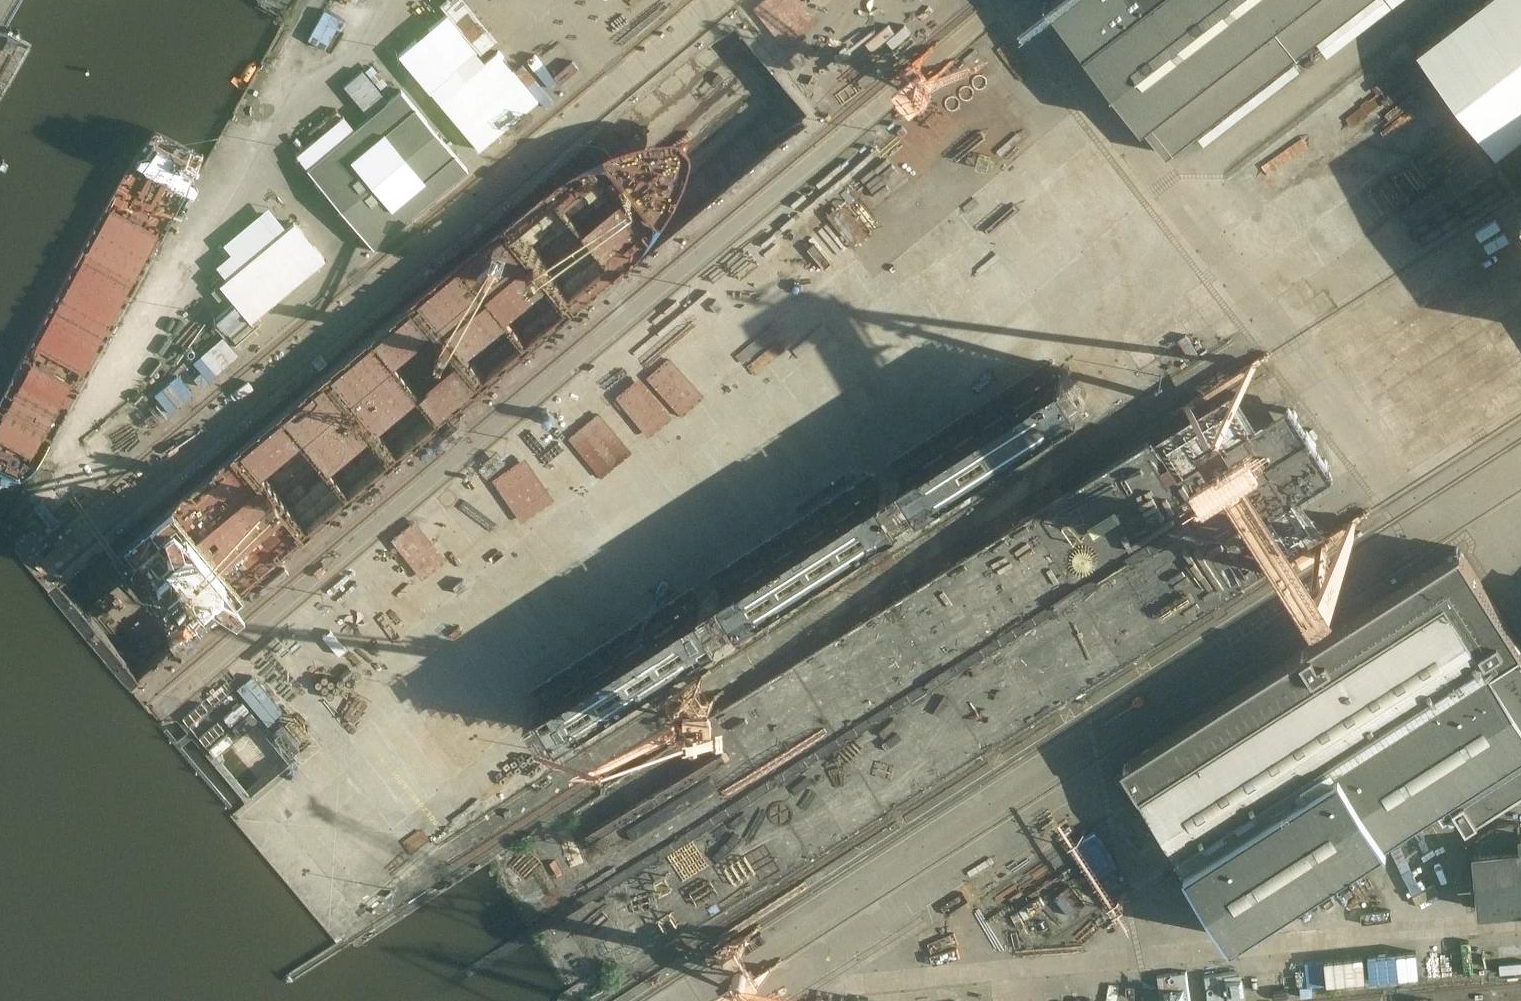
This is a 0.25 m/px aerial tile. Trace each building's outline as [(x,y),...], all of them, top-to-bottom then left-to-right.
[(485,152),(550,101),(505,45),(507,44),(472,0),(448,0),(444,3),(453,13),(405,51),(485,152)] [(522,14),(540,0),(512,0),(522,14)] [(1049,8),(1179,159),(1386,0),(1060,0),(1049,8)] [(1237,200),(1318,301),(1520,145),(1520,0),(1496,0),(1237,200)] [(689,94),(520,220),(527,248),(544,252),(535,240),(545,233),(554,235),(551,231),(581,208),(598,213),(603,211),(612,223),(608,238),(624,233),(632,243),(658,224),(654,211),(637,187),(635,181),(645,183),(656,199),(677,183),(690,186),(692,179),(699,173),(706,147),(713,149),(709,132),(702,131),(705,118),(703,112),(689,94)] [(297,164),(373,256),(467,176),(402,99),(358,137),(347,124),(297,164)] [(297,231),(219,292),(250,329),(327,267),(297,231)] [(1229,935),(1431,812),(1446,832),(1520,788),(1520,645),(1458,547),(1121,762),(1229,935)] [(1081,843),(1090,867),(1116,857),(1106,833),(1081,843)] [(1474,844),(1477,907),(1520,903),(1520,842),(1474,844)]
